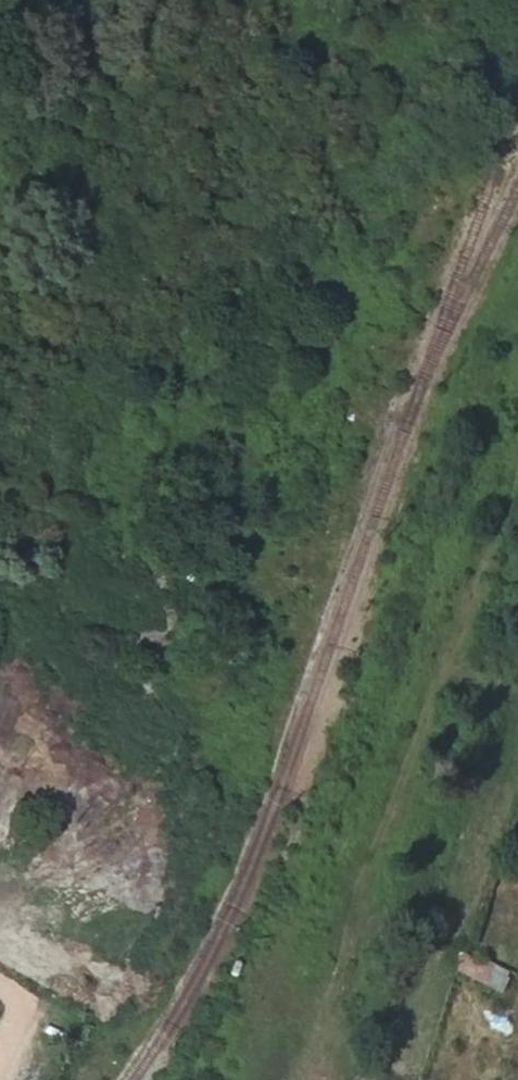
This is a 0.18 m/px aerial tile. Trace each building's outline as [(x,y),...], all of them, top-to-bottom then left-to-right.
[(464,955),(458,971),(483,981),(490,965),(464,955)]
